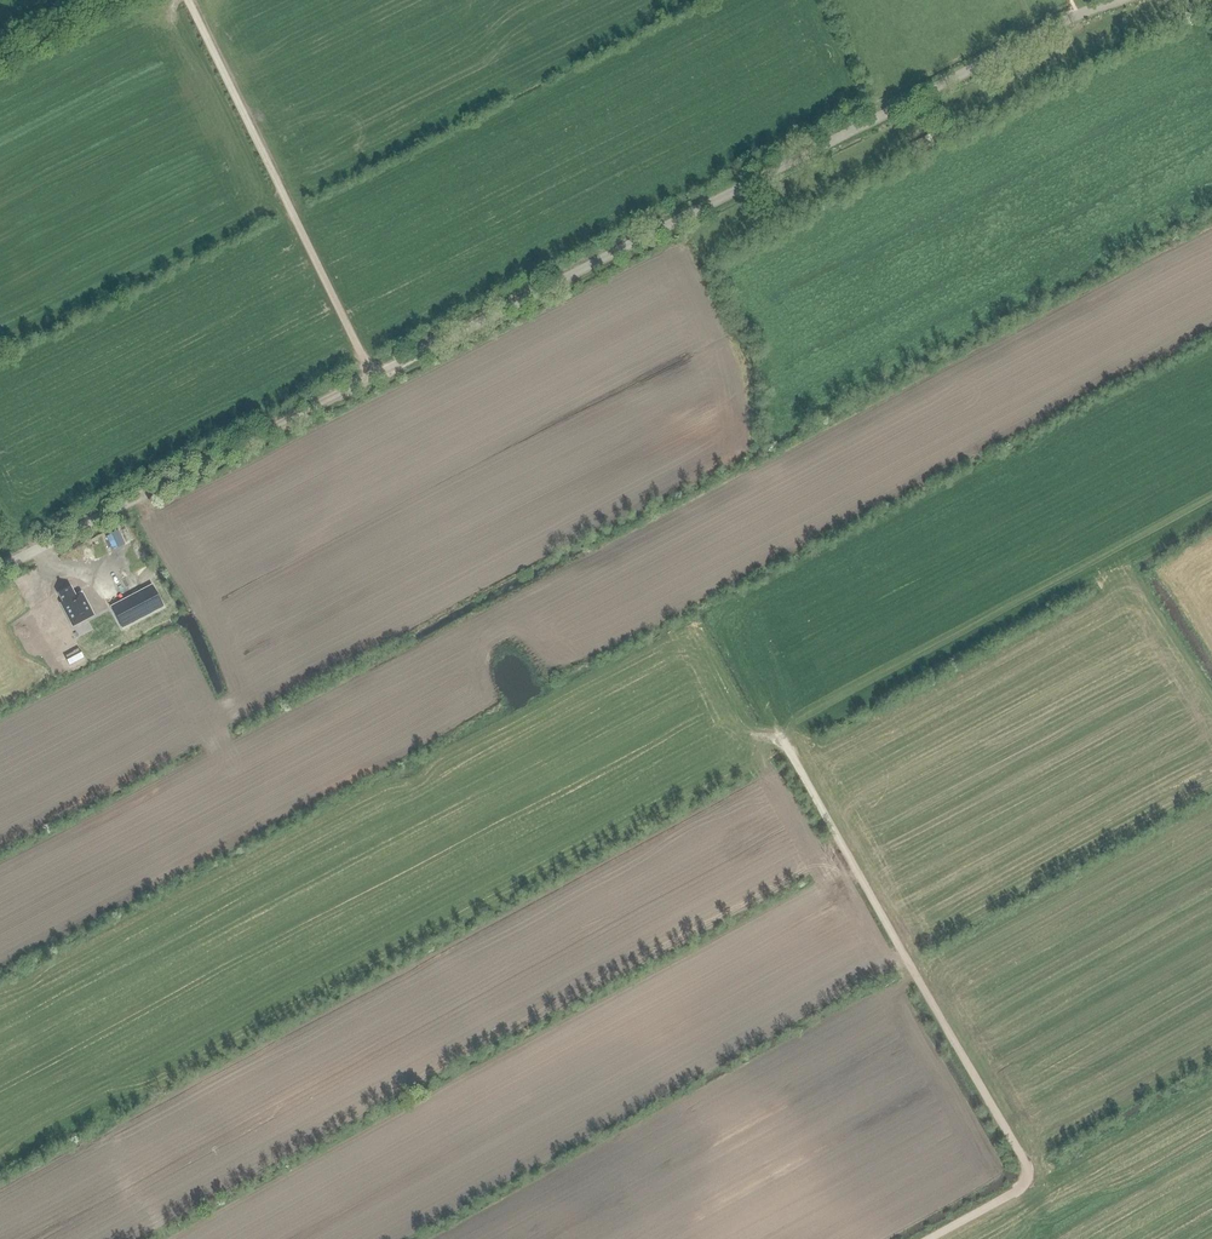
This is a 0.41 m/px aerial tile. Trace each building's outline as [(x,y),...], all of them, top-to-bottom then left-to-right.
[(110,533),(118,547),(125,544),(118,529),(110,533)] [(151,582),(112,605),(124,626),(164,603),(151,582)] [(61,604),(74,627),(95,615),(82,592),(75,596),(70,587),(58,594),(63,603),(61,604)] [(79,661),(84,658),(79,650),(74,653),(65,658),(69,666),(79,661)]
